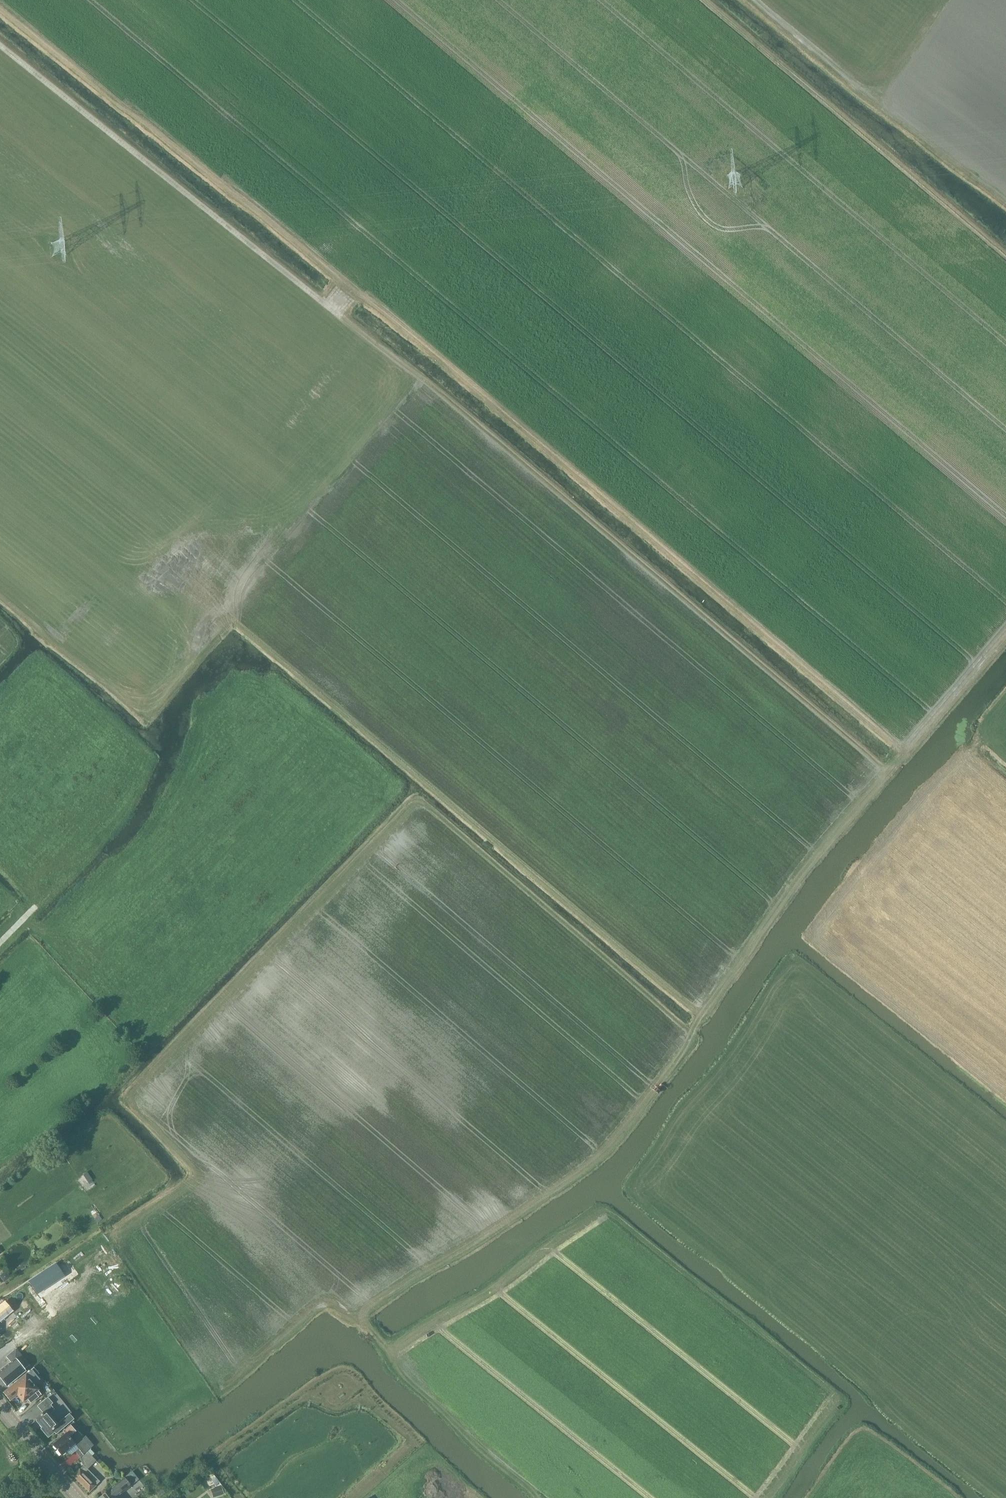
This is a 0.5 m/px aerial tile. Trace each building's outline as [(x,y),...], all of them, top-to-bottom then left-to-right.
[(87,1172),(82,1175),(87,1183),(88,1183),(89,1184),(93,1182),(87,1172)] [(37,1294),(64,1276),(56,1264),(29,1281),(37,1294)] [(11,1315),(2,1324),(6,1328),(15,1320),(11,1315)] [(10,1362),(0,1370),(0,1378),(7,1386),(26,1371),(24,1369),(15,1358),(10,1362)] [(38,1391),(39,1390),(26,1374),(3,1393),(10,1401),(17,1395),(23,1402),(27,1399),(31,1403),(38,1397),(37,1395),(35,1393),(38,1391)] [(38,1407),(44,1414),(37,1420),(43,1428),(41,1429),(48,1438),(55,1432),(53,1430),(54,1429),(56,1432),(61,1427),(51,1415),(56,1410),(50,1403),(52,1402),(49,1398),(38,1407)] [(27,1409),(19,1417),(23,1421),(31,1413),(27,1409)] [(65,1434),(52,1445),(61,1456),(66,1451),(74,1444),(78,1449),(75,1452),(80,1458),(91,1448),(82,1439),(76,1431),(71,1425),(63,1432),(65,1434)] [(96,1485),(95,1485),(99,1481),(88,1470),(97,1461),(96,1461),(92,1456),(88,1452),(82,1458),(84,1466),(80,1470),(79,1469),(73,1475),(89,1492),(96,1485)] [(132,1471),(125,1476),(131,1483),(132,1485),(139,1479),(132,1471)] [(131,1486),(132,1485),(131,1483),(130,1485),(124,1477),(99,1497),(119,1497),(118,1497),(131,1486)] [(222,1486),(214,1489),(217,1496),(224,1494),(222,1486)] [(161,1489),(157,1492),(160,1497),(165,1494),(161,1489)]
